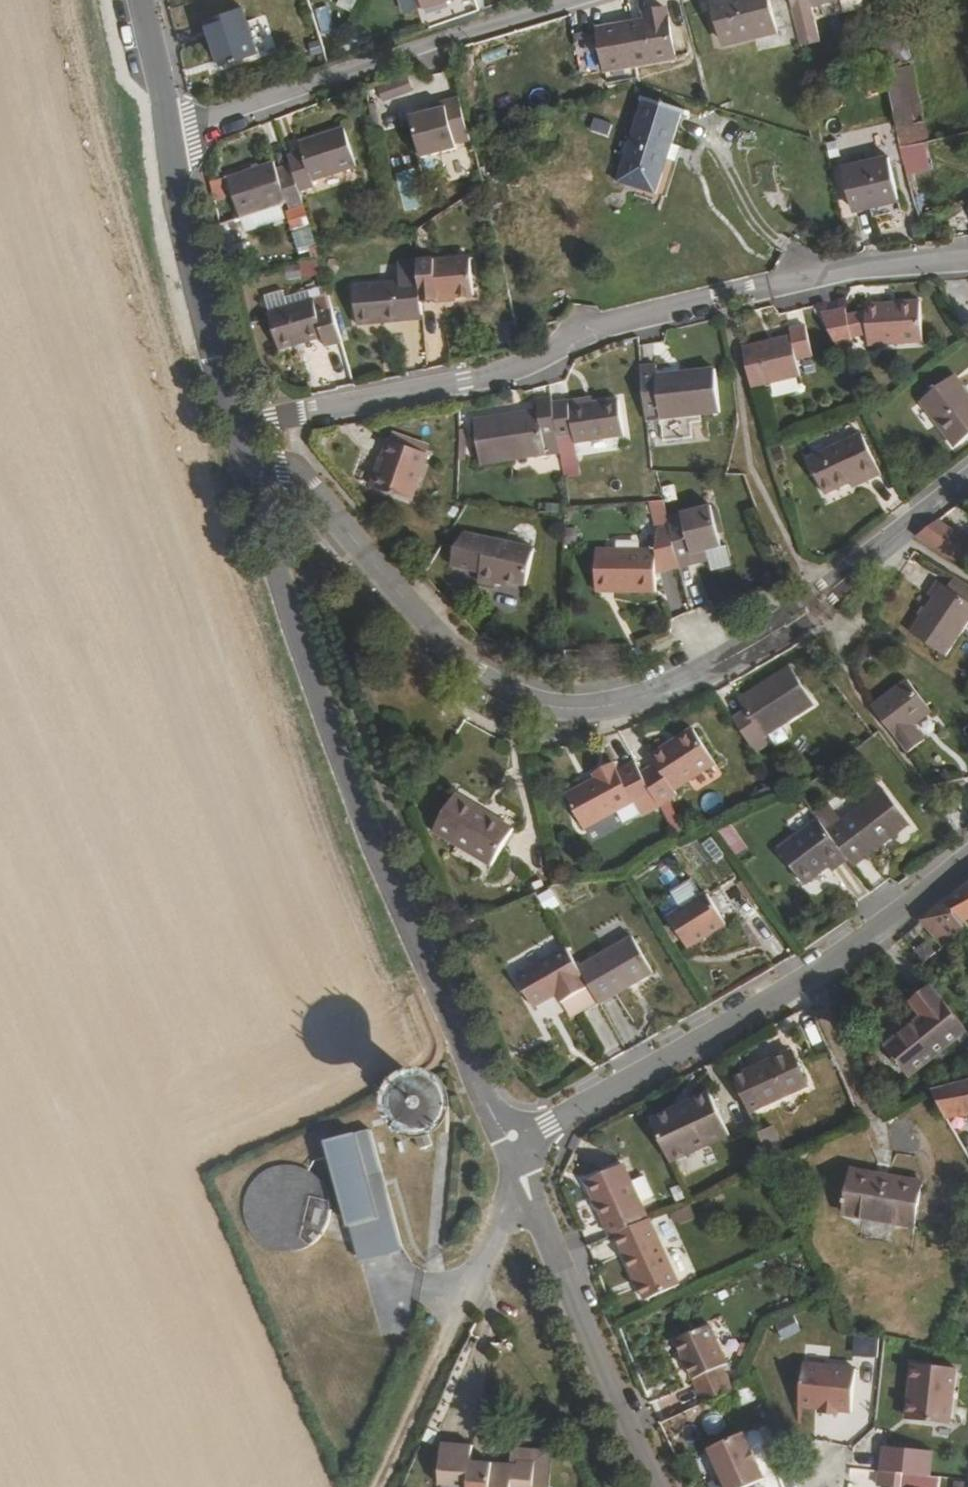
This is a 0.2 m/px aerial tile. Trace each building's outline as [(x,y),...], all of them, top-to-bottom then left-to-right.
[(349,0),(336,0),(334,7),(346,10),(349,0)] [(480,8),(477,0),(421,0),(430,26),(480,8)] [(771,0),(715,0),(725,41),(778,28),(771,0)] [(799,39),(818,34),(811,4),(829,0),(790,0),(799,39)] [(256,51),(241,7),(207,17),(223,63),(256,51)] [(599,28),(604,61),(629,57),(630,65),(676,58),(667,9),(646,11),(647,20),(599,28)] [(905,24),(887,28),(880,30),(887,64),(913,58),(905,24)] [(629,57),(604,61),(605,70),(630,65),(629,57)] [(884,74),(900,146),(932,138),(913,58),(887,64),(882,66),(884,74)] [(373,84),(375,98),(408,93),(405,78),(373,84)] [(466,117),(460,94),(445,98),(446,104),(411,114),(420,156),(439,150),(456,147),(454,139),(469,134),(466,117)] [(683,110),(645,98),(619,179),(656,192),(683,110)] [(302,150),(287,156),(291,166),(295,175),(299,189),(312,184),(311,179),(355,164),(343,127),(299,140),(302,150)] [(899,198),(889,155),(844,166),(852,208),(899,198)] [(289,209),(304,205),(299,189),(295,175),(279,180),(276,172),(273,161),(227,177),(240,217),(287,201),(289,209)] [(295,175),(291,166),(276,172),(279,180),(295,175)] [(417,256),(419,277),(421,295),(437,293),(438,297),(474,293),(469,253),(433,257),(432,254),(417,256)] [(403,316),(423,314),(421,295),(419,277),(354,284),(358,324),(403,319),(403,316)] [(331,306),(327,295),(314,300),(318,311),(331,306)] [(329,345),(341,341),(331,306),(318,311),(314,300),(272,312),(283,349),(326,336),(329,345)] [(864,311),(866,334),(867,345),(922,341),(919,300),(864,303),(864,311)] [(820,314),(835,347),(853,344),(852,338),(846,315),(844,309),(820,314)] [(846,315),(852,338),(866,334),(864,311),(846,315)] [(742,348),(751,386),(800,374),(796,359),(812,355),(804,324),(789,327),(791,335),(742,348)] [(655,363),(639,366),(645,419),(722,410),(718,368),(657,375),(655,363)] [(923,404),(954,446),(967,435),(967,393),(957,378),(923,404)] [(552,402),(551,397),(540,399),(539,408),(474,420),(481,462),(546,452),(544,439),(558,437),(552,402)] [(552,402),(558,437),(572,436),(574,443),(624,435),(618,397),(567,405),(566,400),(552,402)] [(862,475),(866,482),(881,474),(862,434),(808,460),(824,493),(848,481),(862,475)] [(427,453),(387,440),(370,487),(410,500),(427,453)] [(852,489),(866,482),(862,475),(848,481),(852,489)] [(711,504),(667,515),(670,523),(679,564),(680,566),(695,563),(693,554),(708,549),(721,547),(711,504)] [(967,554),(967,539),(937,519),(916,537),(955,561),(967,554)] [(679,564),(670,523),(654,527),(653,547),(593,548),(593,582),(612,582),(612,589),(654,589),(654,570),(679,564)] [(538,550),(468,533),(459,549),(455,565),(485,572),(483,582),(499,586),(501,578),(530,585),(538,550)] [(711,559),(708,549),(693,554),(695,563),(711,559)] [(962,596),(949,587),(940,599),(944,603),(922,637),(956,662),(967,645),(967,600),(962,596)] [(747,709),(734,719),(751,744),(764,734),(815,701),(791,665),(741,698),(747,709)] [(871,706),(907,753),(925,739),(913,724),(931,709),(907,679),(871,706)] [(659,758),(640,769),(657,799),(675,789),(674,784),(714,762),(696,727),(655,750),(659,758)] [(751,744),(756,751),(769,743),(764,734),(751,744)] [(640,769),(634,756),(616,766),(612,757),(592,768),(593,773),(564,788),(582,822),(614,805),(632,795),(639,809),(657,799),(640,769)] [(849,858),(854,865),(909,823),(884,789),(829,831),(845,854),(849,858)] [(485,811),(454,794),(434,832),(492,865),(511,829),(484,814),(485,811)] [(632,795),(614,805),(622,819),(639,809),(632,795)] [(845,854),(829,831),(819,819),(781,849),(806,884),(829,866),(845,854)] [(714,832),(730,859),(744,851),(728,824),(714,832)] [(831,871),(849,858),(845,854),(829,866),(831,871)] [(666,890),(672,905),(694,897),(688,882),(666,890)] [(947,899),(965,919),(967,918),(967,882),(956,892),(947,899)] [(736,918),(716,885),(671,913),(691,946),(736,918)] [(542,912),(555,906),(547,890),(534,896),(542,912)] [(924,919),(945,944),(967,926),(967,923),(965,919),(947,899),(924,919)] [(592,986),(602,1004),(654,972),(633,937),(581,968),(592,986)] [(928,940),(916,950),(925,962),(937,951),(928,940)] [(581,968),(569,947),(518,977),(536,1008),(559,996),(568,990),(573,997),(592,986),(581,968)] [(966,1028),(931,985),(912,1001),(924,1017),(889,1046),(896,1057),(894,1060),(899,1067),(902,1065),(911,1076),(966,1028)] [(568,990),(559,996),(562,1003),(573,997),(568,990)] [(830,1047),(815,1013),(799,1019),(814,1054),(830,1047)] [(734,1076),(748,1109),(806,1083),(792,1050),(734,1076)] [(933,1088),(948,1116),(967,1112),(967,1079),(933,1088)] [(651,1119),(669,1160),(726,1134),(709,1093),(693,1100),(695,1105),(680,1112),(678,1107),(651,1119)] [(695,1105),(693,1100),(678,1107),(680,1112),(695,1105)] [(770,1126),(753,1134),(761,1152),(778,1144),(770,1126)] [(416,1134),(420,1150),(435,1146),(431,1130),(416,1134)] [(328,1144),(345,1229),(389,1221),(373,1135),(328,1144)] [(617,1236),(645,1222),(637,1205),(629,1185),(621,1164),(585,1178),(609,1240),(617,1236)] [(252,1242),(264,1251),(275,1255),(288,1255),(300,1252),(311,1246),(319,1237),(325,1225),(327,1213),(325,1201),(320,1189),(312,1180),(300,1172),(286,1169),(271,1171),(258,1177),(248,1188),(241,1201),(240,1215),(244,1230),(252,1242)] [(922,1182),(853,1169),(846,1212),(915,1224),(922,1182)] [(629,1185),(637,1205),(651,1199),(644,1179),(629,1185)] [(674,1227),(693,1220),(688,1206),(668,1214),(674,1227)] [(681,1286),(650,1220),(645,1222),(617,1236),(647,1301),(681,1286)] [(389,1221),(345,1229),(352,1264),(397,1255),(389,1221)] [(677,1345),(706,1407),(734,1394),(722,1371),(728,1368),(710,1330),(677,1345)] [(850,1335),(849,1357),(874,1358),(875,1336),(850,1335)] [(914,1363),(912,1382),(916,1382),(915,1395),(910,1400),(908,1414),(913,1419),(953,1424),(959,1368),(914,1363)] [(855,1414),(858,1369),(805,1365),(801,1408),(823,1409),(823,1414),(840,1416),(840,1411),(855,1414)] [(470,1486),(515,1486),(527,1486),(535,1486),(538,1459),(519,1457),(518,1461),(475,1456),(475,1440),(444,1437),(440,1478),(471,1482),(470,1486)] [(746,1438),(713,1455),(729,1486),(755,1486),(767,1481),(746,1438)] [(886,1446),(884,1470),(920,1473),(936,1475),(936,1449),(886,1446)] [(884,1470),(883,1485),(897,1486),(918,1486),(920,1473),(884,1470)]
